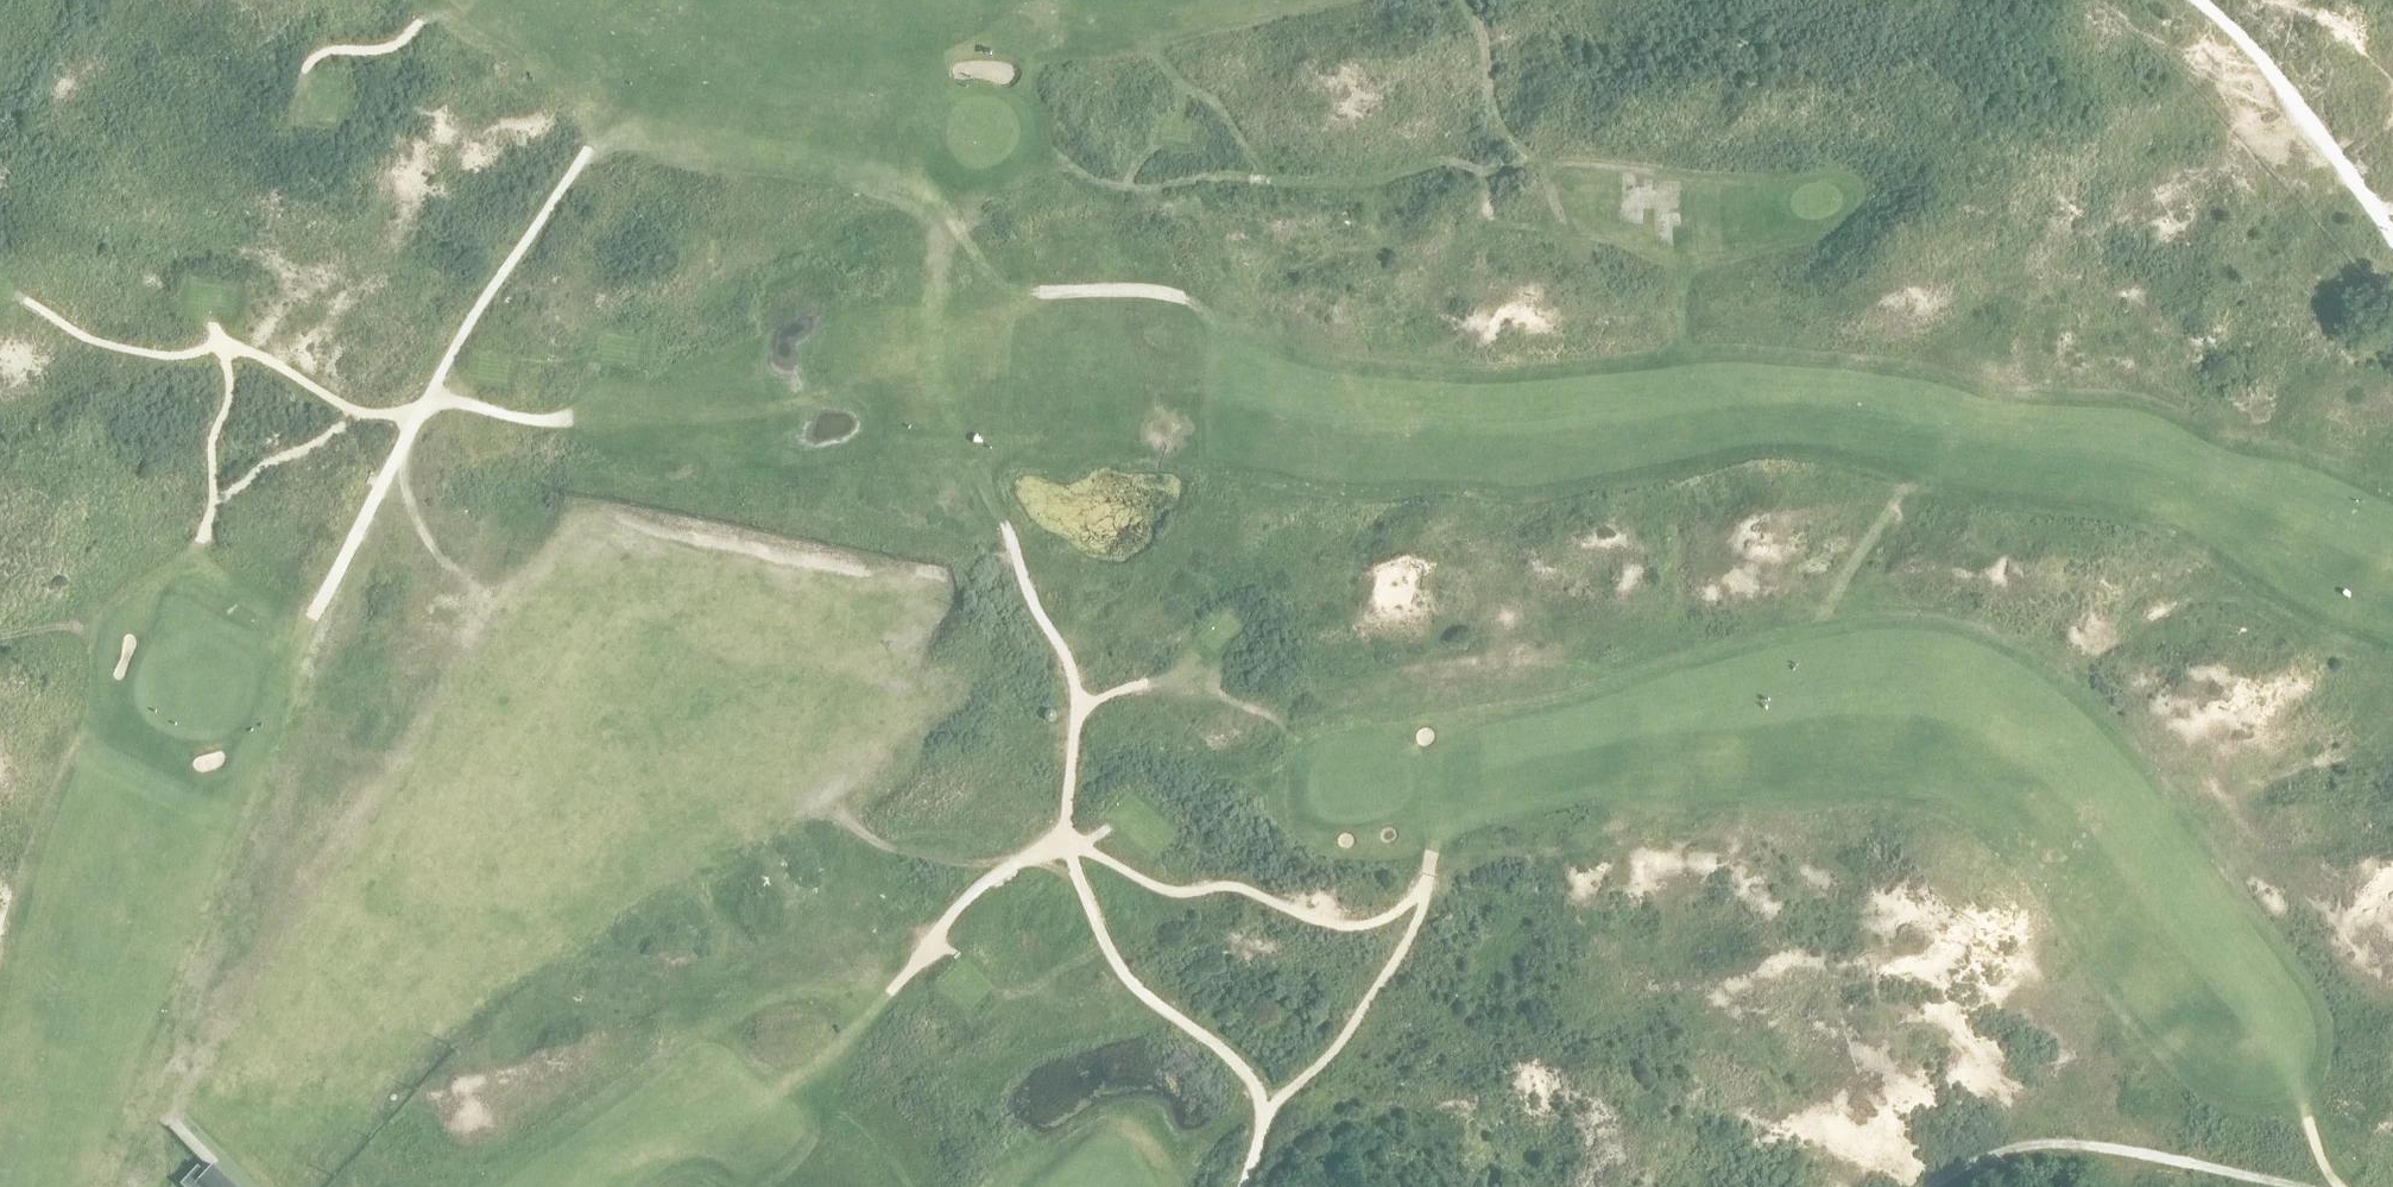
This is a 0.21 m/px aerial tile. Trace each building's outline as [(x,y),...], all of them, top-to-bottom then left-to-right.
[(208,1164),(202,1169),(197,1164),(177,1182),(183,1186),(234,1186),(208,1164)]
